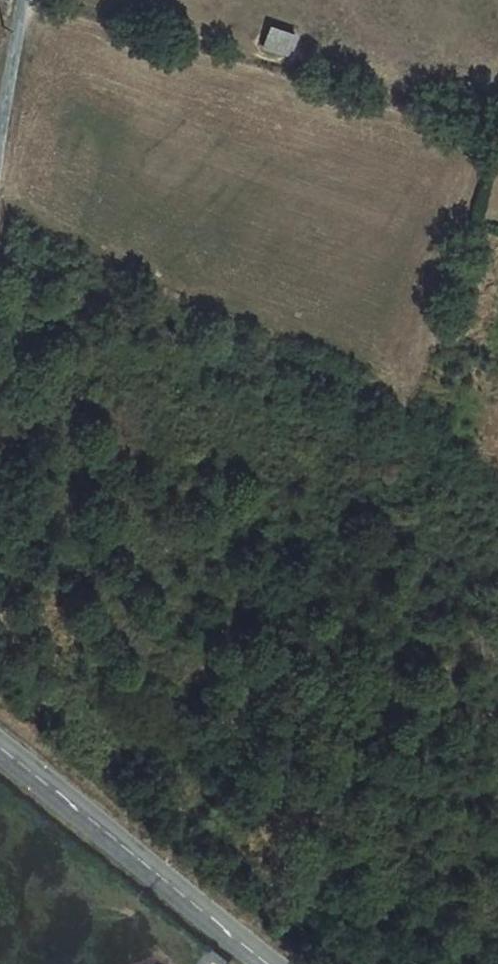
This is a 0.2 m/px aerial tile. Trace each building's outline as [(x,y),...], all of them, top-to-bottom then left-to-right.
[(270,25),(264,48),(294,56),(300,33),(270,25)] [(226,961),(210,949),(199,963),(224,963),(226,961)]
